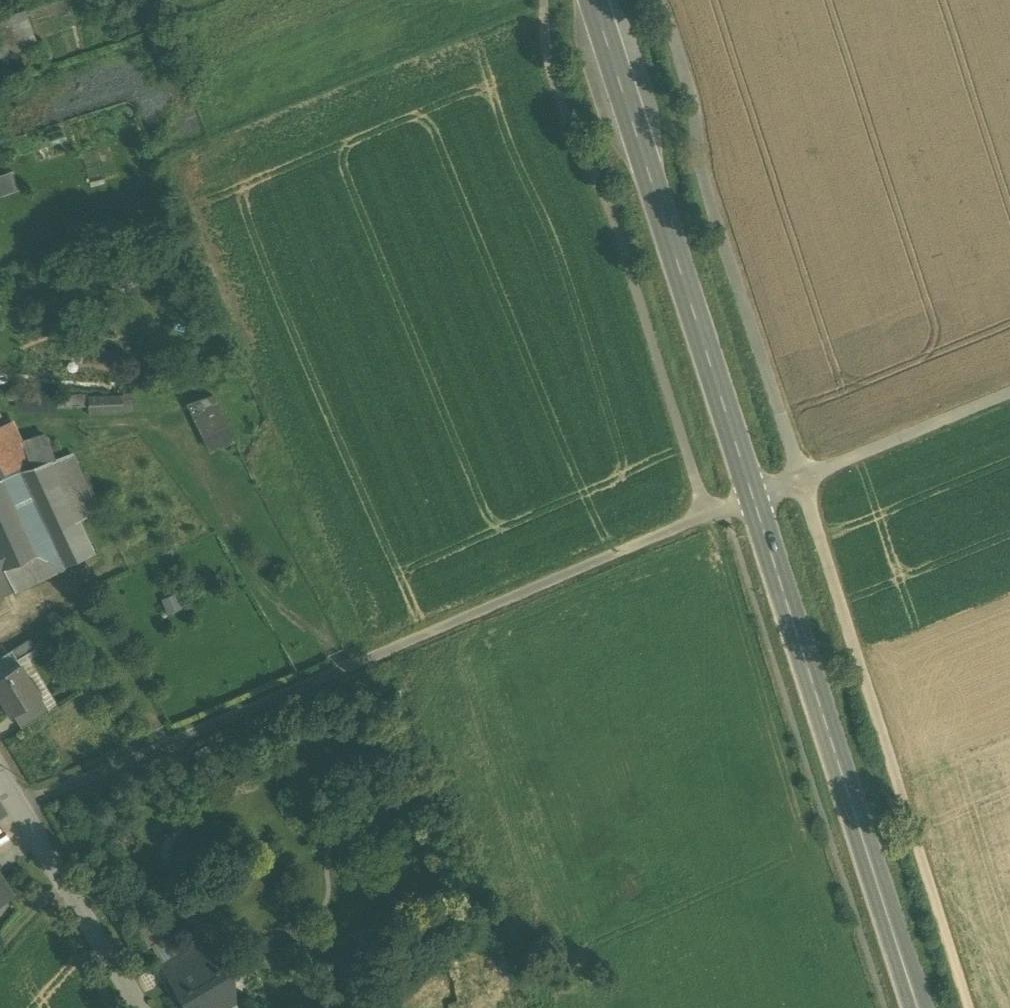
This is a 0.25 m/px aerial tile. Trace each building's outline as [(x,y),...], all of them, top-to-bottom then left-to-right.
[(18,190),(13,170),(0,174),(0,194),(18,190)] [(215,391),(190,402),(211,449),(236,438),(215,391)] [(123,394),(89,396),(90,414),(124,413),(123,394)] [(0,426),(0,467),(4,476),(32,467),(13,420),(1,425),(0,426)] [(32,467),(4,476),(39,552),(48,573),(90,554),(76,521),(90,514),(79,491),(87,487),(71,454),(32,467)] [(0,477),(0,558),(4,567),(39,552),(4,476),(0,477)] [(102,509),(91,486),(87,487),(79,491),(90,514),(102,509)] [(0,569),(0,593),(1,595),(48,573),(39,552),(4,567),(0,569)] [(161,601),(167,617),(185,610),(179,594),(161,601)] [(30,638),(11,650),(17,660),(36,648),(30,638)] [(21,663),(0,676),(0,694),(13,714),(42,697),(21,663)] [(42,697),(13,714),(22,728),(50,710),(42,697)] [(9,895),(0,879),(0,901),(9,895)] [(202,938),(162,961),(173,979),(212,956),(202,938)] [(172,980),(181,995),(185,993),(189,1000),(192,1007),(216,1007),(230,1003),(223,987),(228,959),(213,956),(212,956),(173,979),(172,980)] [(495,967),(488,970),(493,986),(501,983),(495,967)]
